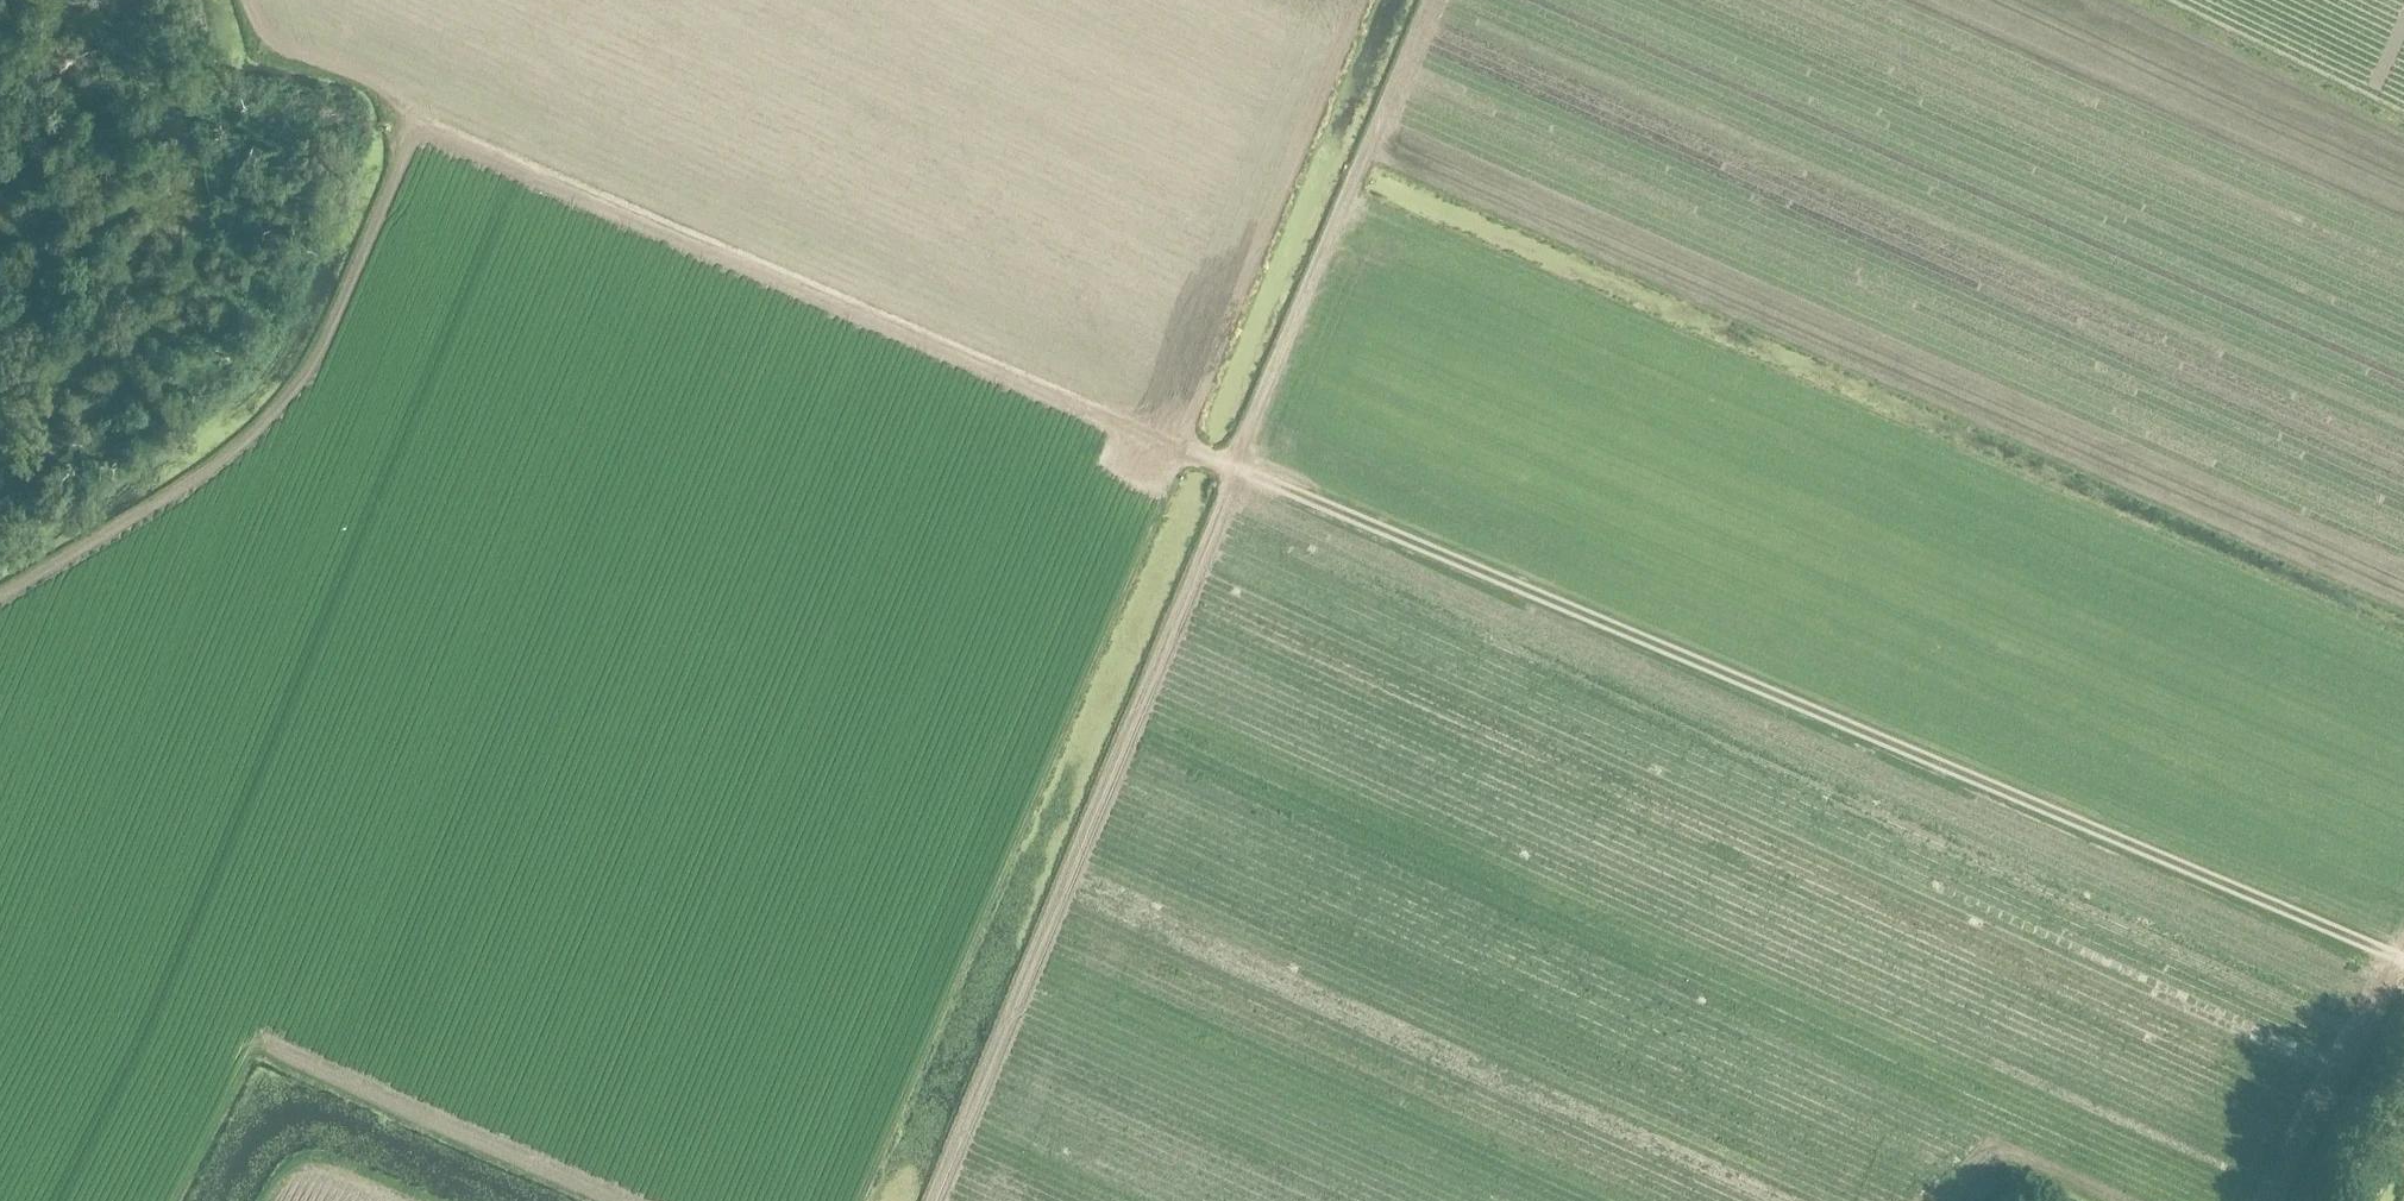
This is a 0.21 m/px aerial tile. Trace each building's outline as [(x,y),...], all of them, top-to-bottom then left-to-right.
[(1579,1029),(1597,1036),(1603,1022),(1586,1014),(1579,1029)]
